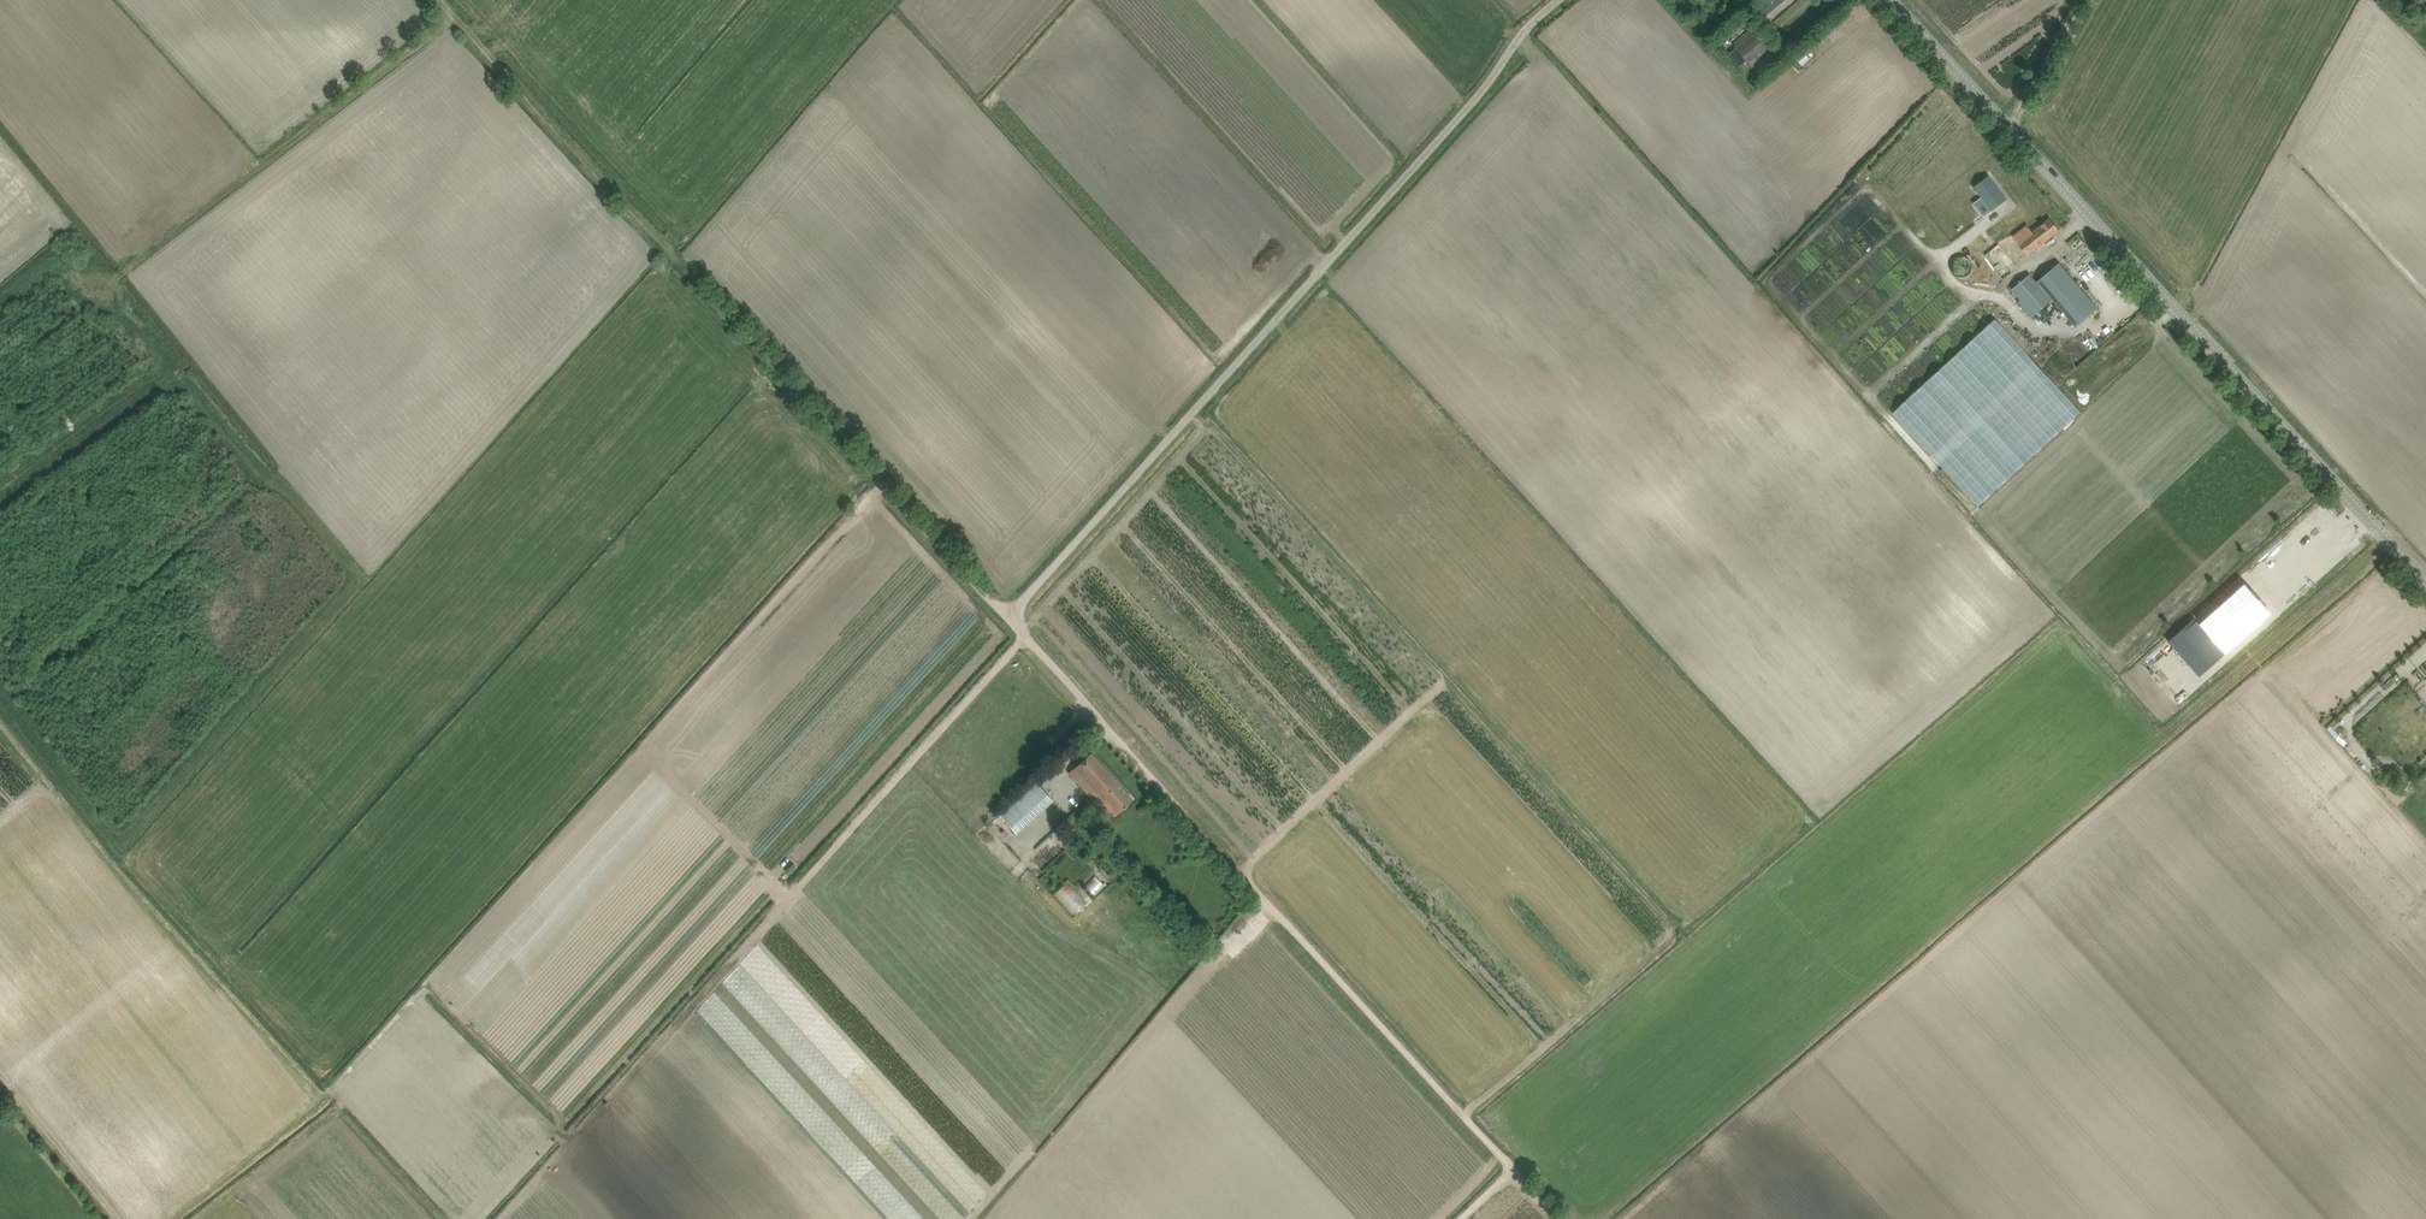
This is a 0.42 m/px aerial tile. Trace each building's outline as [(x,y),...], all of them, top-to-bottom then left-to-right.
[(1763,18),(1784,0),(1765,0),(1755,9),(1763,18)] [(1771,44),(1755,25),(1733,43),(1749,62),(1771,44)] [(1776,82),(1781,89),(1790,82),(1785,75),(1776,82)] [(1989,175),(1974,186),(1991,209),(2007,198),(1989,175)] [(2028,255),(2050,238),(2059,231),(2049,218),(2032,231),(2026,225),(2017,232),(2013,235),(2028,255)] [(1999,244),(1984,255),(2003,279),(2012,272),(2009,269),(2015,264),(1999,244)] [(2030,274),(2012,289),(2021,299),(2018,302),(2031,317),(2052,300),(2053,299),(2076,327),(2098,308),(2059,262),(2037,282),(2030,274)] [(1995,319),(1893,413),(1978,506),(2080,412),(2055,384),(2028,355),(1995,319)] [(2225,653),(2194,618),(2168,641),(2200,676),(2225,653)] [(2409,739),(2394,750),(2399,757),(2414,746),(2409,739)] [(1111,819),(1124,808),(1133,800),(1091,753),(1082,761),(1069,773),(1098,805),(1105,812),(1111,819)] [(1000,815),(1017,833),(1053,801),(1036,782),(1000,815)] [(1098,898),(1109,888),(1100,878),(1089,888),(1098,898)]
